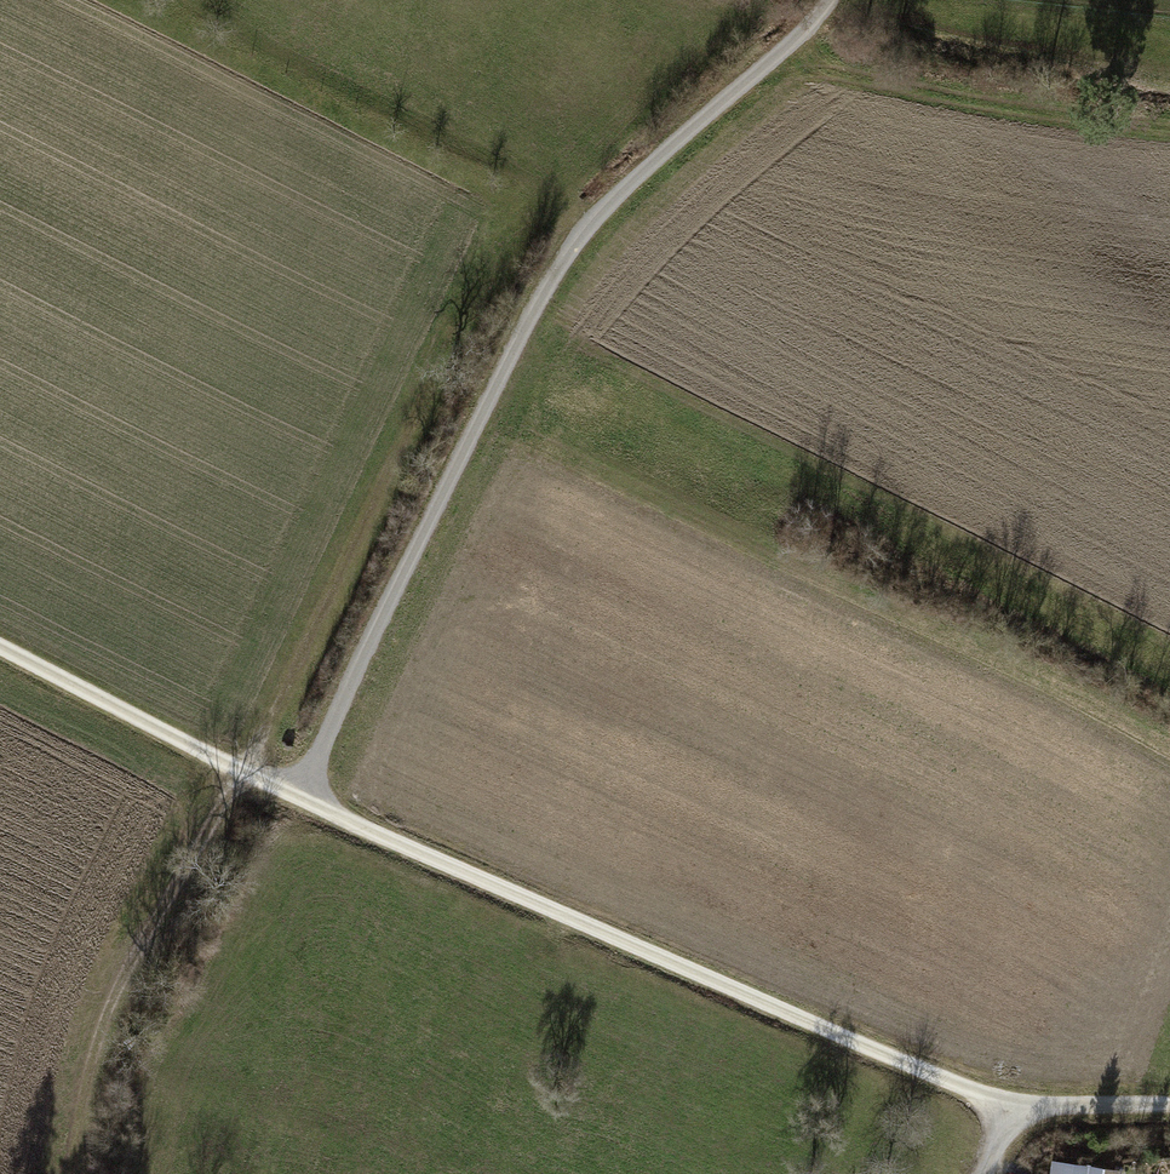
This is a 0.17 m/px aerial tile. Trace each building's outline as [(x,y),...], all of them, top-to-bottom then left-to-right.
[(1052,1157),(1050,1173),(1119,1173),(1120,1167),(1052,1157)]
